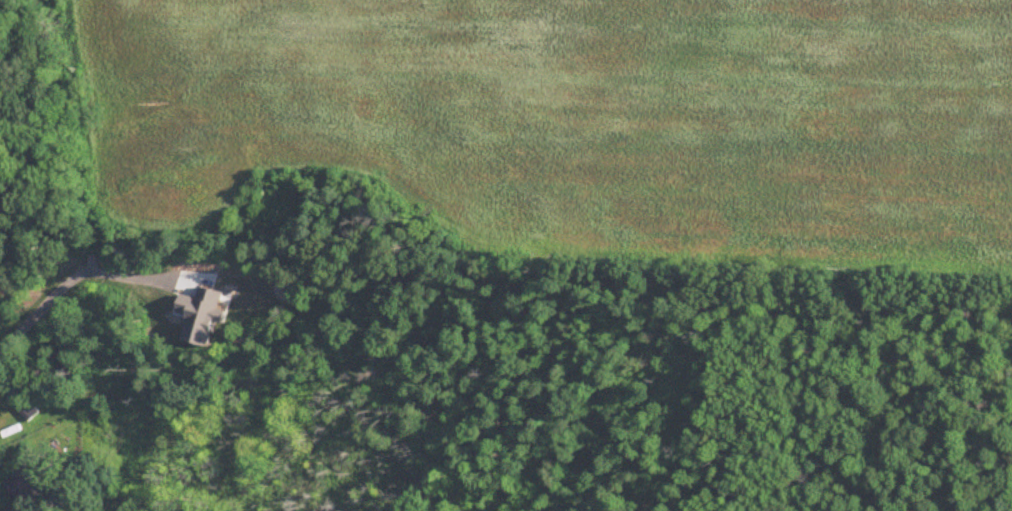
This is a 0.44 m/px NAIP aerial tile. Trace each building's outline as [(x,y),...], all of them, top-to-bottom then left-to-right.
[(48,481),(34,472),(28,480),(20,474),(6,491),(28,507),(48,481)]
